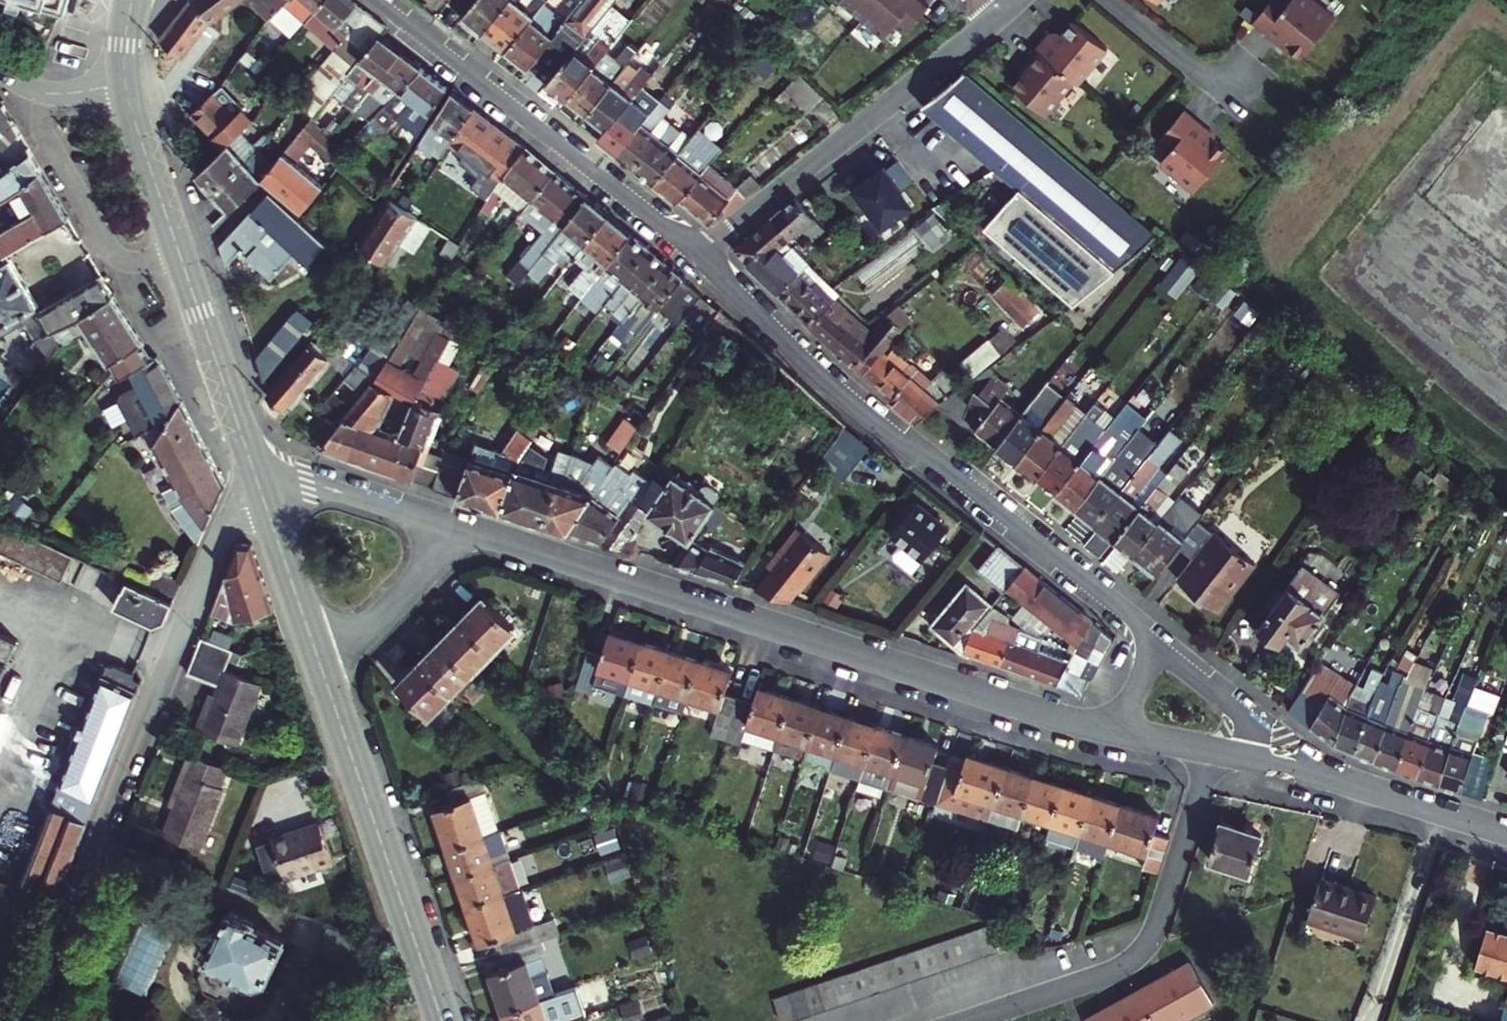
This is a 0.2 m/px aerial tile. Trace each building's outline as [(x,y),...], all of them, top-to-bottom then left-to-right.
[(160,39),(179,56),(210,20),(212,20),(238,0),(191,0),(160,39)] [(267,18),(286,0),(250,0),(267,18)] [(289,1),(286,5),(304,21),(322,0),(290,0),(289,1)] [(334,48),(366,11),(351,0),(322,0),(304,21),(334,48)] [(474,0),(448,0),(463,13),(474,0)] [(463,13),(483,30),(507,0),(474,0),(463,13)] [(483,30),(505,48),(543,3),(545,0),(507,0),(483,30)] [(528,65),(548,81),(611,3),(614,0),(581,0),(564,20),(528,65)] [(861,19),(878,0),(841,0),(840,1),(861,19)] [(861,19),(883,37),(894,24),(905,33),(928,6),(921,0),(878,0),(861,19)] [(1251,22),(1278,44),(1282,38),(1288,43),(1286,45),(1300,57),(1333,17),(1312,0),(1289,0),(1287,3),(1284,0),(1269,0),(1251,22)] [(564,20),(543,3),(505,48),(528,65),(564,20)] [(630,19),(611,3),(548,81),(568,96),(605,49),(630,19)] [(333,91),(379,37),(387,28),(366,11),(334,48),(307,79),(316,86),(321,90),(328,96),(333,91)] [(745,23),(733,13),(719,30),(730,40),(745,23)] [(1046,34),(1034,48),(1073,81),(1077,84),(1105,49),(1072,21),(1060,36),(1056,42),(1046,34)] [(354,107),(400,53),(379,37),(333,91),(354,107)] [(616,58),(605,49),(568,96),(587,112),(623,67),(637,51),(628,44),(616,58)] [(1045,115),(1073,81),(1034,48),(1022,63),(1021,62),(1017,68),(1023,72),(1011,87),(1045,115)] [(247,51),(239,59),(250,68),(257,60),(247,51)] [(371,119),(374,116),(420,68),(400,53),(354,107),(371,119)] [(623,67),(587,112),(607,127),(654,70),(643,61),(632,74),(623,67)] [(420,68),(374,116),(385,127),(394,119),(417,135),(431,113),(446,89),(420,68)] [(615,152),(659,99),(650,92),(662,77),(654,70),(607,127),(598,138),(615,152)] [(807,109),(822,94),(800,72),(777,96),(785,104),(794,95),(807,109)] [(1152,236),(963,73),(922,104),(1018,188),(1088,248),(1112,269),(1152,236)] [(307,79),(299,89),(308,95),(316,86),(307,79)] [(251,117),(222,85),(192,113),(222,144),(251,117)] [(328,96),(321,90),(304,110),(312,116),(328,96)] [(438,160),(449,142),(474,110),(450,91),(417,143),(438,160)] [(664,93),(659,99),(670,107),(675,102),(664,93)] [(670,107),(659,99),(615,152),(633,167),(670,123),(663,117),(670,107)] [(3,151),(20,134),(3,107),(0,110),(0,147),(3,151)] [(474,110),(449,142),(499,180),(502,176),(524,148),(474,110)] [(1183,110),(1158,139),(1170,149),(1158,162),(1193,191),(1226,151),(1211,139),(1209,142),(1204,138),(1209,132),(1183,110)] [(678,114),(670,123),(633,167),(652,182),(694,134),(698,129),(678,114)] [(318,149),(329,137),(339,124),(332,118),(322,130),(309,119),(299,132),(318,149)] [(254,143),(241,129),(196,171),(213,191),(270,138),(266,133),(254,143)] [(679,199),(708,163),(710,160),(703,153),(710,144),(706,140),(704,142),(694,134),(652,182),(677,202),(679,199)] [(329,137),(318,149),(328,158),(331,161),(342,149),(329,137)] [(282,152),(270,138),(213,191),(229,209),(257,183),(262,177),(282,152)] [(553,170),(524,148),(502,176),(530,199),(553,170)] [(312,156),(324,165),(328,158),(318,149),(312,156)] [(9,195),(22,187),(40,170),(28,150),(3,168),(0,164),(0,201),(9,195)] [(282,152),(262,177),(285,197),(306,171),(282,152)] [(755,171),(772,158),(768,152),(751,166),(755,171)] [(772,158),(755,171),(761,178),(778,165),(772,158)] [(738,187),(708,163),(679,199),(710,224),(722,208),(726,212),(760,186),(752,175),(738,187)] [(912,206),(885,168),(855,190),(882,227),(912,206)] [(9,195),(22,218),(0,230),(0,246),(2,249),(4,253),(6,252),(68,218),(40,170),(22,187),(9,195)] [(585,197),(553,170),(530,199),(524,207),(520,212),(543,231),(521,259),(530,267),(585,197)] [(306,171),(285,197),(302,211),(323,186),(306,171)] [(495,184),(503,191),(524,207),(530,199),(502,176),(499,180),(495,184)] [(391,194),(410,205),(419,191),(401,180),(391,194)] [(488,215),(503,191),(495,184),(493,187),(479,209),(488,215)] [(1088,248),(1018,188),(985,226),(1055,286),(1088,248)] [(218,245),(225,265),(239,250),(270,279),(295,252),(308,264),(326,245),(300,221),(280,203),(267,192),(218,245)] [(530,267),(529,268),(541,277),(562,252),(572,259),(607,215),(593,203),(585,197),(530,267)] [(388,198),(357,245),(385,263),(416,217),(388,198)] [(470,198),(462,211),(472,217),(480,204),(470,198)] [(770,219),(789,240),(801,229),(811,239),(823,229),(795,198),(770,219)] [(482,224),(488,215),(479,209),(474,218),(482,224)] [(607,215),(572,259),(567,266),(578,275),(569,286),(577,292),(582,296),(630,234),(607,215)] [(734,250),(746,263),(762,249),(770,256),(779,249),(789,240),(770,219),(734,250)] [(949,241),(939,230),(926,242),(936,252),(949,241)] [(598,314),(605,305),(648,249),(630,234),(582,296),(573,308),(582,315),(590,307),(598,314)] [(450,260),(456,251),(460,246),(457,244),(449,239),(440,253),(450,260)] [(762,249),(746,263),(779,295),(801,273),(810,265),(791,245),(782,252),(779,249),(770,256),(762,249)] [(1074,303),(1112,269),(1088,248),(1055,286),(1074,303)] [(10,259),(6,252),(4,253),(2,249),(0,251),(0,265),(10,259)] [(648,249),(605,305),(623,320),(666,264),(648,249)] [(1183,249),(1174,261),(1192,276),(1201,264),(1183,249)] [(456,251),(450,260),(458,266),(464,257),(456,251)] [(100,274),(40,308),(10,259),(0,265),(0,329),(3,333),(24,321),(44,354),(39,359),(46,364),(60,345),(51,331),(78,317),(113,295),(100,274)] [(623,320),(639,333),(682,278),(666,264),(623,320)] [(810,265),(801,273),(811,283),(814,280),(836,300),(840,295),(810,265)] [(1220,280),(1204,267),(1191,284),(1207,297),(1220,280)] [(801,273),(779,295),(810,325),(836,300),(814,280),(811,283),(801,273)] [(992,293),(1022,324),(1038,309),(1007,279),(992,293)] [(857,291),(850,300),(859,308),(867,300),(857,291)] [(568,304),(573,308),(582,296),(577,292),(568,304)] [(128,371),(152,359),(113,295),(78,317),(51,331),(60,345),(88,333),(109,365),(112,371),(116,378),(128,371)] [(699,296),(680,321),(702,337),(720,312),(699,296)] [(1253,308),(1241,297),(1235,304),(1248,315),(1253,308)] [(846,310),(836,300),(810,325),(847,358),(864,338),(840,316),(846,310)] [(412,317),(425,323),(431,313),(419,306),(412,317)] [(702,337),(714,346),(733,320),(721,310),(721,311),(720,312),(702,337)] [(425,323),(449,336),(454,327),(431,313),(425,323)] [(864,338),(847,358),(876,384),(885,373),(873,362),(881,353),(902,329),(885,314),(864,338)] [(406,399),(413,402),(445,342),(449,336),(425,323),(412,317),(373,379),(372,381),(395,393),(406,399)] [(639,333),(623,320),(613,333),(629,346),(639,333)] [(714,346),(728,356),(743,330),(733,320),(714,346)] [(445,342),(458,349),(461,342),(449,336),(445,342)] [(1000,352),(989,340),(967,358),(978,370),(1000,352)] [(433,488),(445,450),(429,445),(436,424),(432,423),(437,408),(431,405),(449,367),(458,349),(445,342),(413,402),(405,422),(399,436),(385,472),(433,488)] [(283,410),(328,358),(310,343),(282,376),(272,367),(261,380),(271,388),(266,394),(283,410)] [(328,358),(346,374),(354,363),(336,348),(328,358)] [(944,368),(928,381),(922,386),(904,371),(881,353),(873,362),(885,373),(876,384),(891,397),(889,400),(915,421),(936,406),(960,388),(944,368)] [(180,399),(157,356),(152,359),(128,371),(136,388),(118,397),(116,403),(133,438),(145,430),(159,419),(165,424),(180,399)] [(978,370),(967,358),(960,364),(971,376),(978,370)] [(345,414),(360,421),(363,413),(382,419),(395,393),(372,381),(373,379),(354,363),(346,374),(344,376),(363,391),(345,414)] [(96,379),(101,384),(112,371),(109,365),(96,379)] [(909,365),(904,371),(922,386),(928,381),(909,365)] [(974,427),(996,444),(1021,413),(999,396),(1008,384),(997,376),(989,366),(960,388),(936,406),(964,417),(970,401),(985,413),(974,427)] [(431,405),(437,408),(455,370),(449,367),(431,405)] [(1058,367),(1048,379),(1057,386),(1067,374),(1058,367)] [(482,372),(476,382),(482,386),(488,376),(482,372)] [(996,444),(1015,460),(1062,401),(1052,393),(1057,386),(1048,379),(1021,413),(996,444)] [(475,396),(482,386),(476,382),(470,392),(475,396)] [(1068,394),(1057,386),(1052,393),(1062,401),(1066,397),(1068,394)] [(1035,476),(1071,431),(1061,424),(1073,408),(1076,405),(1066,397),(1062,401),(1015,460),(1035,476)] [(166,471),(206,450),(180,399),(165,424),(159,419),(145,430),(166,471)] [(413,402),(406,399),(398,419),(405,422),(413,402)] [(1102,413),(1092,405),(1083,416),(1094,424),(1102,413)] [(1083,416),(1073,408),(1061,424),(1071,431),(1083,416)] [(347,459),(385,472),(399,436),(379,427),(382,419),(363,413),(360,421),(347,459)] [(318,449),(347,459),(360,421),(345,414),(318,449)] [(1074,508),(1144,419),(1139,415),(1128,427),(1125,425),(1100,456),(1090,447),(1055,492),(1074,508)] [(1035,476),(1055,492),(1090,447),(1092,445),(1083,438),(1094,424),(1083,416),(1071,431),(1035,476)] [(518,459),(539,427),(524,417),(502,452),(475,442),(474,445),(470,458),(458,496),(503,511),(518,459)] [(638,425),(627,417),(609,442),(620,450),(638,425)] [(539,427),(518,459),(503,511),(546,524),(559,484),(562,485),(568,463),(571,454),(558,450),(550,475),(544,473),(549,459),(536,452),(553,425),(544,419),(539,427)] [(1079,543),(1094,524),(1138,468),(1130,461),(1155,428),(1144,419),(1074,508),(1079,511),(1064,530),(1079,543)] [(850,427),(839,441),(861,458),(872,445),(850,427)] [(1138,468),(1094,524),(1098,527),(1083,546),(1099,558),(1114,539),(1165,475),(1157,470),(1160,466),(1159,464),(1178,440),(1167,431),(1138,468)] [(839,441),(830,452),(821,463),(844,480),(852,469),(861,458),(839,441)] [(171,508),(197,543),(224,484),(206,450),(166,471),(173,485),(162,491),(171,508)] [(433,488),(458,496),(470,458),(445,450),(433,488)] [(568,531),(614,465),(612,464),(599,455),(593,462),(572,451),(571,454),(568,463),(562,485),(559,484),(546,524),(568,531)] [(612,464),(614,465),(568,531),(601,542),(630,499),(636,503),(651,482),(633,469),(630,473),(614,461),(612,464)] [(1117,572),(1131,553),(1167,509),(1161,504),(1186,471),(1175,462),(1165,475),(1114,539),(1118,543),(1103,561),(1117,572)] [(1439,470),(1432,481),(1461,505),(1468,493),(1439,470)] [(1430,480),(1419,472),(1411,484),(1421,492),(1430,480)] [(649,511),(690,540),(716,505),(713,503),(717,497),(717,491),(708,485),(703,485),(698,492),(673,475),(665,486),(649,511)] [(649,511),(665,486),(654,478),(651,482),(636,503),(649,511)] [(822,487),(812,480),(802,494),(812,502),(822,487)] [(1176,547),(1198,520),(1210,505),(1201,498),(1189,513),(1188,512),(1183,518),(1169,506),(1167,509),(1131,553),(1156,573),(1176,547)] [(636,531),(649,511),(636,503),(630,499),(601,542),(622,549),(627,542),(630,544),(638,532),(636,531)] [(948,526),(918,502),(891,536),(921,560),(948,526)] [(764,537),(777,520),(768,514),(756,531),(764,537)] [(1216,612),(1254,563),(1198,520),(1176,547),(1192,559),(1176,580),(1216,612)] [(72,555),(0,521),(0,551),(60,580),(72,555)] [(756,531),(741,521),(732,534),(754,550),(764,537),(756,531)] [(803,532),(829,552),(838,541),(812,521),(803,532)] [(822,561),(829,552),(803,532),(798,527),(774,557),(780,562),(773,570),(758,589),(790,600),(799,589),(802,591),(824,563),(822,561)] [(673,564),(735,582),(745,562),(712,546),(708,550),(690,540),(673,564)] [(237,544),(210,613),(233,622),(274,608),(252,544),(237,544)] [(977,569),(1003,593),(1007,589),(1025,568),(997,545),(977,569)] [(110,567),(125,574),(130,562),(116,555),(110,567)] [(780,562),(774,557),(768,566),(773,570),(780,562)] [(1315,632),(1314,627),(1325,612),(1340,590),(1302,564),(1287,584),(1256,629),(1269,639),(1273,634),(1279,626),(1288,633),(1287,634),(1302,645),(1304,641),(1309,640),(1315,632)] [(1048,632),(1052,635),(1056,630),(1071,642),(1067,649),(1074,653),(1081,640),(1091,621),(1025,568),(1007,589),(1024,603),(1012,617),(1020,624),(1024,628),(1029,622),(1045,636),(1048,632)] [(172,596),(180,581),(157,570),(149,585),(172,596)] [(163,621),(171,602),(127,581),(123,590),(121,590),(114,606),(153,625),(163,621)] [(964,653),(974,627),(984,615),(992,605),(966,583),(932,625),(964,653)] [(463,620),(493,650),(516,627),(486,597),(463,620)] [(984,615),(974,627),(985,631),(989,622),(1000,626),(1006,623),(984,615)] [(442,641),(472,671),(493,650),(463,620),(442,641)] [(1113,638),(1091,621),(1081,640),(1095,646),(1105,652),(1113,638)] [(985,631),(974,627),(964,653),(1002,667),(1010,642),(1013,643),(1019,628),(1006,623),(1000,626),(989,622),(985,631)] [(1279,626),(1273,634),(1282,640),(1287,634),(1288,633),(1279,626)] [(1038,650),(1041,641),(1042,638),(1019,628),(1013,643),(1010,642),(1002,667),(1056,686),(1057,685),(1066,668),(1070,661),(1044,652),(1038,650)] [(214,630),(210,640),(230,648),(235,637),(214,630)] [(17,640),(0,632),(0,675),(17,640)] [(629,678),(641,642),(608,632),(602,652),(587,648),(575,686),(592,692),(599,669),(629,678)] [(226,669),(233,650),(230,648),(210,640),(201,637),(187,673),(219,686),(215,696),(211,694),(197,729),(237,744),(261,683),(226,669)] [(1095,646),(1081,640),(1074,653),(1073,654),(1098,666),(1105,652),(1095,646)] [(421,663),(451,693),(472,671),(442,641),(421,663)] [(1047,643),(1041,641),(1038,650),(1044,652),(1047,643)] [(624,693),(654,703),(670,652),(641,642),(629,678),(624,693)] [(1408,670),(1416,655),(1405,648),(1397,663),(1408,670)] [(682,712),(687,697),(699,661),(670,652),(654,703),(682,712)] [(1070,661),(1066,668),(1090,680),(1098,666),(1073,654),(1070,661)] [(1324,738),(1334,744),(1350,694),(1357,683),(1319,659),(1315,666),(1288,710),(1310,727),(1318,733),(1324,738)] [(732,671),(699,661),(687,697),(718,707),(710,733),(725,738),(738,698),(725,693),(732,671)] [(1467,673),(1477,677),(1482,666),(1472,662),(1467,673)] [(21,883),(56,899),(140,681),(136,678),(134,676),(132,672),(115,663),(107,664),(21,883)] [(428,716),(451,693),(421,663),(397,686),(428,716)] [(1369,709),(1381,676),(1383,672),(1372,667),(1364,686),(1357,683),(1350,694),(1334,744),(1345,749),(1354,753),(1369,709)] [(1066,668),(1057,685),(1083,695),(1090,680),(1066,668)] [(1354,753),(1373,762),(1399,690),(1404,677),(1404,676),(1393,671),(1389,679),(1381,676),(1369,709),(1354,753)] [(1454,738),(1467,703),(1472,691),(1477,677),(1467,673),(1463,672),(1453,697),(1454,698),(1446,718),(1438,714),(1417,778),(1438,785),(1454,738)] [(1404,677),(1399,690),(1408,694),(1414,681),(1404,677)] [(1395,769),(1417,706),(1424,689),(1425,686),(1414,681),(1408,694),(1399,690),(1373,762),(1395,769)] [(748,724),(779,734),(790,698),(758,687),(753,702),(738,698),(725,738),(742,744),(748,724)] [(1424,689),(1417,706),(1425,709),(1432,692),(1424,689)] [(1467,703),(1487,710),(1492,699),(1472,691),(1467,703)] [(1395,769),(1417,778),(1438,714),(1445,697),(1432,692),(1425,709),(1417,706),(1395,769)] [(1445,697),(1438,714),(1446,718),(1454,698),(1453,697),(1452,697),(1451,699),(1445,697)] [(803,759),(820,707),(790,698),(779,734),(797,740),(792,756),(803,759)] [(1454,738),(1438,785),(1481,798),(1493,760),(1472,753),(1487,710),(1467,703),(1454,738)] [(848,716),(820,707),(803,759),(832,768),(848,716)] [(848,716),(832,768),(860,777),(877,726),(848,716)] [(885,785),(889,787),(906,735),(877,726),(860,777),(862,778),(859,788),(881,795),(885,785)] [(889,787),(937,802),(948,766),(934,762),(939,745),(906,735),(889,787)] [(228,768),(190,753),(170,806),(174,808),(163,835),(200,849),(224,789),(220,788),(228,768)] [(966,795),(995,804),(1006,767),(967,754),(962,771),(948,766),(937,802),(961,810),(966,795)] [(1019,827),(1024,813),(1036,777),(1006,767),(995,804),(990,817),(1019,827)] [(1024,813),(1052,822),(1064,786),(1036,777),(1024,813)] [(498,830),(480,778),(447,789),(452,803),(435,809),(448,848),(498,830)] [(1048,836),(1075,845),(1091,795),(1064,786),(1052,822),(1048,836)] [(589,795),(577,799),(580,810),(593,806),(589,795)] [(1075,845),(1105,854),(1109,840),(1121,804),(1091,795),(1075,845)] [(1142,868),(1159,873),(1170,836),(1156,831),(1161,817),(1121,804),(1109,840),(1147,853),(1142,868)] [(1263,836),(1220,822),(1209,859),(1251,872),(1263,836)] [(321,824),(257,845),(270,883),(333,861),(321,824)] [(613,827),(595,833),(602,852),(619,846),(613,827)] [(458,877),(511,859),(501,830),(498,830),(448,848),(458,877)] [(818,857),(831,861),(834,851),(821,847),(818,857)] [(623,855),(605,861),(612,880),(629,874),(623,855)] [(846,858),(836,855),(833,865),(843,868),(846,858)] [(468,905),(521,887),(511,859),(458,877),(468,905)] [(899,874),(883,869),(880,880),(895,885),(899,874)] [(1375,896),(1320,878),(1303,932),(1359,950),(1375,896)] [(534,924),(521,887),(468,905),(481,944),(498,938),(503,953),(542,939),(561,933),(555,917),(534,924)] [(629,907),(643,902),(639,891),(625,896),(629,907)] [(976,905),(974,909),(986,913),(988,908),(989,904),(977,900),(976,905)] [(216,941),(207,960),(220,966),(215,978),(239,990),(245,978),(256,983),(258,988),(260,987),(268,984),(266,979),(284,940),(253,925),(255,921),(231,909),(222,928),(217,925),(210,938),(216,941)] [(990,925),(976,929),(985,955),(999,951),(990,925)] [(1487,926),(1475,967),(1506,977),(1506,932),(1487,926)] [(1051,927),(1048,936),(1063,941),(1066,932),(1051,927)] [(976,929),(962,934),(970,960),(985,955),(976,929)] [(1044,941),(1037,933),(1031,937),(1038,946),(1044,941)] [(962,934),(947,939),(956,965),(970,960),(962,934)] [(505,1012),(555,995),(547,971),(534,976),(529,960),(547,954),(542,939),(503,953),(508,966),(491,972),(505,1012)] [(947,939),(933,944),(942,970),(956,965),(947,939)] [(933,944),(919,949),(927,975),(942,970),(933,944)] [(919,949),(904,954),(913,980),(927,975),(919,949)] [(904,954),(890,959),(899,984),(913,980),(904,954)] [(890,959),(875,963),(884,989),(899,984),(890,959)] [(1086,1020),(1177,1020),(1212,1002),(1190,962),(1086,1020)] [(875,963),(861,968),(870,994),(884,989),(875,963)] [(861,968),(847,973),(855,999),(870,994),(861,968)] [(847,973),(832,978),(841,1004),(855,999),(847,973)] [(832,978),(818,983),(827,1009),(841,1004),(832,978)] [(818,983),(804,988),(812,1013),(827,1009),(818,983)] [(804,988),(789,993),(798,1018),(812,1013),(804,988)] [(775,997),(783,1020),(790,1020),(798,1018),(789,993),(775,997)] [(555,995),(505,1012),(508,1020),(564,1020),(555,995)]
